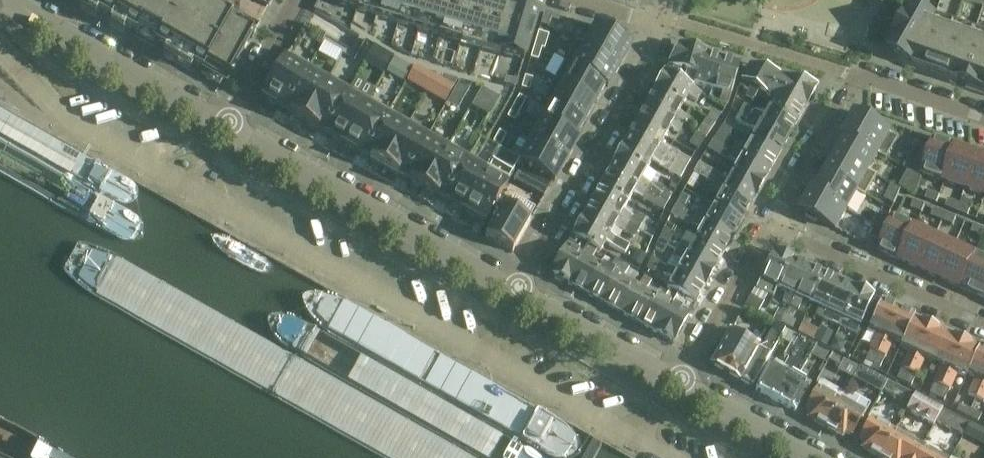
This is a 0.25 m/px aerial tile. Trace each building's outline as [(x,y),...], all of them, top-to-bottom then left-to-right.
[(86,5),(109,18),(114,20),(116,17),(127,23),(125,27),(132,30),(154,43),(167,51),(169,47),(181,53),(179,57),(180,58),(182,54),(194,61),(192,64),(225,83),(237,63),(240,57),(244,51),(253,35),(242,28),(241,29),(237,26),(191,0),(78,0),(86,5)] [(288,55),(309,67),(329,78),(349,90),(368,101),(389,112),(409,123),(429,135),(448,146),(468,157),(488,168),(509,180),(520,162),(520,160),(492,144),(486,141),(514,90),(505,87),(507,81),(516,84),(522,63),(501,56),(480,50),(459,44),(439,38),(418,31),(397,25),(377,19),(356,13),(334,6),(336,0),(319,0),(316,4),(313,10),(359,36),(351,50),(305,24),(305,25),(288,55)] [(334,6),(356,13),(360,0),(336,0),(334,6)] [(356,13),(377,19),(382,0),(360,0),(356,13)] [(377,19),(397,25),(405,0),(382,0),(377,19)] [(397,25),(418,31),(427,0),(405,0),(397,25)] [(418,31),(439,38),(450,0),(427,0),(418,31)] [(439,38),(459,44),(473,0),(450,0),(439,38)] [(459,44),(480,50),(494,4),(492,3),(493,0),(473,0),(459,44)] [(480,50),(501,56),(517,4),(501,0),(498,0),(496,4),(494,4),(480,50)] [(517,4),(501,56),(522,63),(523,63),(537,17),(527,14),(529,8),(517,4)] [(897,42),(891,52),(894,54),(912,65),(912,64),(915,65),(939,22),(916,9),(915,10),(915,9),(909,20),(907,19),(895,41),(897,42)] [(939,22),(915,65),(942,75),(958,29),(939,22)] [(576,42),(575,43),(581,47),(619,68),(621,69),(633,48),(625,43),(625,42),(615,36),(615,38),(593,26),(582,45),(576,42)] [(958,29),(942,75),(957,80),(962,82),(978,36),(958,29)] [(962,82),(981,89),(983,81),(983,38),(978,36),(962,82)] [(575,43),(564,63),(570,67),(604,86),(609,89),(621,69),(619,68),(581,47),(575,43)] [(667,68),(665,73),(685,84),(688,75),(697,77),(703,54),(682,48),(677,50),(667,68)] [(712,90),(721,59),(703,54),(697,77),(688,75),(685,84),(692,88),(694,85),(712,90)] [(288,55),(257,109),(273,118),(278,121),(284,112),(309,67),(288,55)] [(740,65),(721,59),(712,90),(722,93),(719,104),(727,106),(740,65)] [(564,63),(554,81),(560,85),(594,104),(596,105),(605,88),(608,90),(609,89),(604,86),(570,67),(564,63)] [(284,112),(278,121),(284,125),(298,133),(329,78),(309,67),(284,112)] [(768,97),(772,89),(779,77),(748,68),(740,82),(737,93),(753,101),(756,96),(763,101),(766,96),(768,97)] [(692,88),(685,84),(665,73),(664,73),(655,90),(683,106),(688,97),(698,103),(702,95),(692,90),(693,88),(692,88)] [(779,77),(772,89),(806,108),(815,92),(813,87),(779,77)] [(329,78),(298,133),(312,140),(318,144),(324,134),(349,90),(329,78)] [(554,81),(544,99),(550,103),(584,122),(585,123),(596,105),(594,104),(560,85),(554,81)] [(806,108),(772,89),(768,97),(773,100),(769,108),(797,124),(806,108)] [(324,134),(318,144),(324,147),(338,155),(368,101),(349,90),(324,134)] [(683,106),(655,90),(646,106),(683,127),(687,120),(678,115),(683,106)] [(548,105),(539,121),(542,122),(574,140),(577,142),(579,143),(579,142),(576,140),(585,123),(584,122),(550,103),(544,99),(542,102),(548,105)] [(368,101),(338,155),(352,163),(358,166),(364,156),(389,112),(368,101)] [(787,141),(797,124),(769,108),(764,116),(743,105),(739,113),(787,141)] [(683,127),(646,106),(637,122),(665,138),(670,129),(679,134),(683,127)] [(364,156),(358,166),(364,170),(378,178),(409,123),(389,112),(364,156)] [(778,157),(787,141),(739,113),(735,120),(755,132),(750,141),(778,157)] [(855,114),(843,136),(849,139),(878,155),(887,160),(899,139),(890,134),(872,124),(874,121),(863,114),(861,118),(855,114)] [(539,121),(528,141),(531,142),(544,149),(566,162),(567,163),(579,143),(577,142),(574,140),(542,122),(539,121)] [(665,138),(637,122),(627,138),(685,171),(690,161),(669,149),(668,151),(660,146),(665,138)] [(409,123),(378,178),(392,186),(398,189),(404,179),(429,135),(409,123)] [(732,132),(722,126),(712,142),(723,148),(732,132)] [(404,179),(398,189),(404,192),(418,200),(448,146),(429,135),(404,179)] [(685,171),(627,138),(618,155),(646,170),(651,162),(659,167),(658,168),(680,180),(685,171)] [(849,139),(839,156),(877,178),(878,177),(869,172),(878,155),(849,139)] [(935,140),(923,174),(923,175),(944,182),(956,148),(935,140)] [(518,159),(516,162),(519,164),(555,184),(567,163),(566,162),(544,149),(531,142),(528,141),(518,159)] [(723,148),(712,142),(711,141),(706,150),(727,162),(728,160),(737,165),(732,174),(760,190),(769,174),(731,152),(723,148)] [(778,157),(750,141),(745,149),(736,144),(731,152),(769,174),(778,157)] [(448,146),(418,200),(432,208),(438,211),(443,202),(468,157),(448,146)] [(956,148),(944,182),(964,189),(976,155),(956,148)] [(646,170),(618,155),(609,171),(668,204),(672,196),(650,183),(650,184),(642,179),(646,170)] [(964,189),(983,196),(983,158),(976,155),(964,189)] [(839,156),(828,175),(866,197),(877,178),(839,156)] [(443,202),(438,211),(444,215),(458,223),(488,168),(468,157),(443,202)] [(909,157),(903,168),(908,170),(909,170),(918,176),(924,165),(909,157)] [(698,164),(693,174),(704,180),(713,185),(712,185),(750,206),(760,190),(732,174),(727,183),(719,178),(720,176),(698,164)] [(488,168),(458,223),(471,230),(479,234),(484,225),(509,180),(488,168)] [(908,170),(898,187),(915,195),(921,178),(908,170)] [(668,204),(609,171),(600,187),(628,203),(633,195),(663,212),(668,204)] [(704,180),(693,174),(686,187),(697,193),(704,180)] [(828,175),(818,193),(848,209),(857,193),(866,198),(866,197),(828,175)] [(713,207),(741,223),(750,206),(712,185),(709,192),(718,198),(713,207)] [(891,186),(884,200),(894,204),(901,190),(891,186)] [(600,187),(591,204),(639,231),(645,220),(633,213),(631,216),(623,212),(628,203),(600,187)] [(812,190),(801,211),(806,214),(804,217),(816,223),(817,220),(836,230),(848,209),(818,193),(812,190)] [(936,204),(939,197),(928,192),(925,200),(936,204)] [(683,212),(684,211),(691,199),(681,194),(674,208),(683,212)] [(956,212),(960,205),(948,200),(945,208),(956,212)] [(914,201),(911,209),(922,213),(925,206),(914,201)] [(639,231),(591,204),(582,220),(610,236),(614,227),(634,238),(639,231)] [(956,212),(968,217),(971,209),(960,205),(956,212)] [(530,222),(502,207),(485,238),(512,253),(530,222)] [(732,239),(741,223),(713,207),(709,215),(699,210),(694,218),(732,239)] [(685,235),(723,256),(732,239),(694,218),(684,211),(683,212),(674,208),(670,216),(691,228),(691,227),(700,231),(695,239),(685,234),(685,235)] [(934,209),(931,217),(942,221),(945,214),(934,209)] [(945,214),(942,221),(954,226),(957,219),(945,214)] [(880,215),(875,226),(883,230),(888,219),(880,215)] [(894,219),(879,252),(899,261),(914,228),(895,219),(894,219)] [(610,236),(582,220),(571,238),(589,247),(597,251),(600,253),(605,244),(614,248),(613,249),(627,256),(631,248),(610,236)] [(875,226),(870,237),(877,241),(883,230),(875,226)] [(971,233),(982,238),(983,233),(983,230),(974,226),(971,233)] [(914,228),(899,261),(919,270),(934,237),(914,228)] [(664,230),(659,242),(667,246),(672,235),(664,230)] [(723,256),(685,235),(676,251),(713,272),(723,256)] [(934,237),(919,270),(939,279),(954,246),(934,237)] [(589,247),(571,238),(552,272),(554,277),(567,285),(589,247)] [(662,255),(667,246),(659,242),(655,250),(662,255)] [(954,246),(939,279),(959,288),(974,255),(954,246)] [(589,247),(567,285),(584,294),(600,265),(591,260),(597,251),(589,247)] [(713,272),(676,251),(666,268),(704,289),(713,272)] [(773,299),(778,289),(791,260),(778,254),(772,256),(759,280),(759,281),(756,287),(745,306),(757,313),(767,296),(773,299)] [(983,286),(983,260),(974,255),(959,288),(979,297),(983,286)] [(600,303),(621,266),(613,261),(613,262),(604,257),(600,265),(584,294),(600,303)] [(651,258),(646,270),(653,274),(659,263),(651,258)] [(791,260),(778,289),(786,293),(782,302),(789,306),(807,267),(791,260)] [(617,313),(634,284),(639,276),(621,266),(600,303),(617,313)] [(823,275),(807,267),(789,306),(798,310),(803,300),(810,303),(822,278),(823,275)] [(670,291),(678,296),(695,305),(704,289),(666,268),(662,275),(672,280),(667,289),(666,288),(665,289),(670,292),(670,291)] [(815,317),(822,321),(840,282),(823,275),(822,278),(810,303),(819,307),(815,317)] [(634,284),(617,313),(639,325),(660,289),(651,284),(652,283),(644,278),(638,287),(634,284)] [(840,282),(822,321),(831,325),(832,323),(839,326),(856,290),(840,282)] [(660,289),(639,325),(656,335),(678,296),(670,291),(670,292),(668,294),(660,289)] [(856,290),(839,326),(839,328),(856,336),(873,298),(856,290)] [(695,305),(678,296),(656,335),(670,342),(675,341),(695,305)] [(877,355),(898,309),(881,301),(868,330),(877,334),(870,351),(864,363),(871,366),(877,355)] [(901,345),(913,320),(915,317),(898,309),(877,355),(871,366),(879,369),(884,358),(885,358),(892,341),(901,345)] [(929,327),(913,320),(901,345),(899,348),(909,353),(901,369),(896,381),(903,384),(908,373),(929,327)] [(780,339),(785,331),(774,325),(769,335),(765,332),(762,337),(755,339),(741,331),(738,336),(730,331),(711,365),(751,388),(779,339),(780,339)] [(945,334),(929,327),(908,373),(903,384),(911,388),(924,359),(932,363),(945,334)] [(775,402),(809,344),(794,336),(785,331),(780,339),(790,346),(783,358),(788,361),(783,370),(771,363),(755,390),(775,402)] [(962,342),(945,334),(932,363),(941,367),(933,384),(934,384),(928,395),(935,399),(941,388),(962,342)] [(962,342),(941,388),(935,399),(943,402),(949,391),(956,374),(966,379),(967,375),(980,346),(979,346),(978,349),(962,342)] [(816,348),(809,344),(775,402),(795,413),(810,385),(798,378),(816,348)] [(967,375),(975,379),(968,396),(976,399),(983,381),(983,348),(980,346),(967,375)] [(812,355),(825,363),(830,355),(817,347),(812,355)] [(833,356),(829,363),(838,369),(842,362),(833,356)] [(859,369),(853,380),(881,395),(883,391),(887,383),(859,369)] [(976,399),(983,403),(983,401),(983,381),(976,399)] [(825,429),(844,396),(820,382),(804,410),(811,414),(808,420),(825,429)] [(887,383),(883,391),(909,406),(914,396),(888,383),(887,383)] [(844,396),(825,429),(842,439),(845,433),(852,437),(870,405),(860,399),(846,391),(844,396)] [(909,406),(905,413),(934,429),(937,423),(942,412),(943,411),(914,396),(909,406)] [(942,412),(937,423),(962,437),(969,424),(943,411),(942,412)] [(894,433),(870,419),(858,440),(865,444),(862,450),(876,457),(880,457),(894,433)] [(963,437),(983,448),(983,433),(969,425),(963,437)] [(894,433),(880,457),(915,457),(921,448),(894,433)] [(921,448),(915,457),(939,457),(921,448)]
